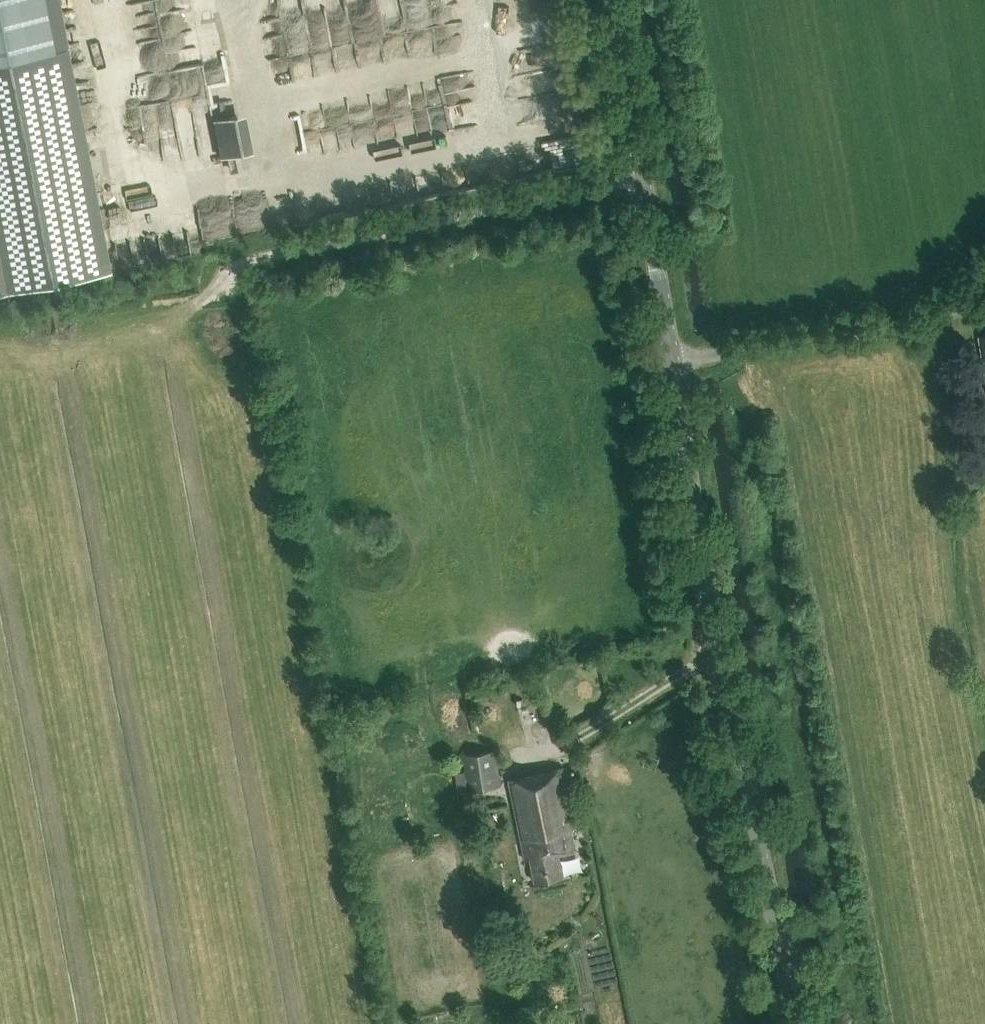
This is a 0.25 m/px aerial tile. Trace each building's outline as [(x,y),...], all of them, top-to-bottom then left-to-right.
[(95,270),(111,267),(60,0),(0,0),(0,288),(95,270)] [(213,117),(223,155),(256,146),(246,109),(213,117)] [(463,754),(468,790),(499,786),(494,750),(463,754)] [(558,852),(574,849),(570,830),(572,829),(560,768),(508,778),(524,859),(531,857),(535,880),(562,875),(558,852)]
